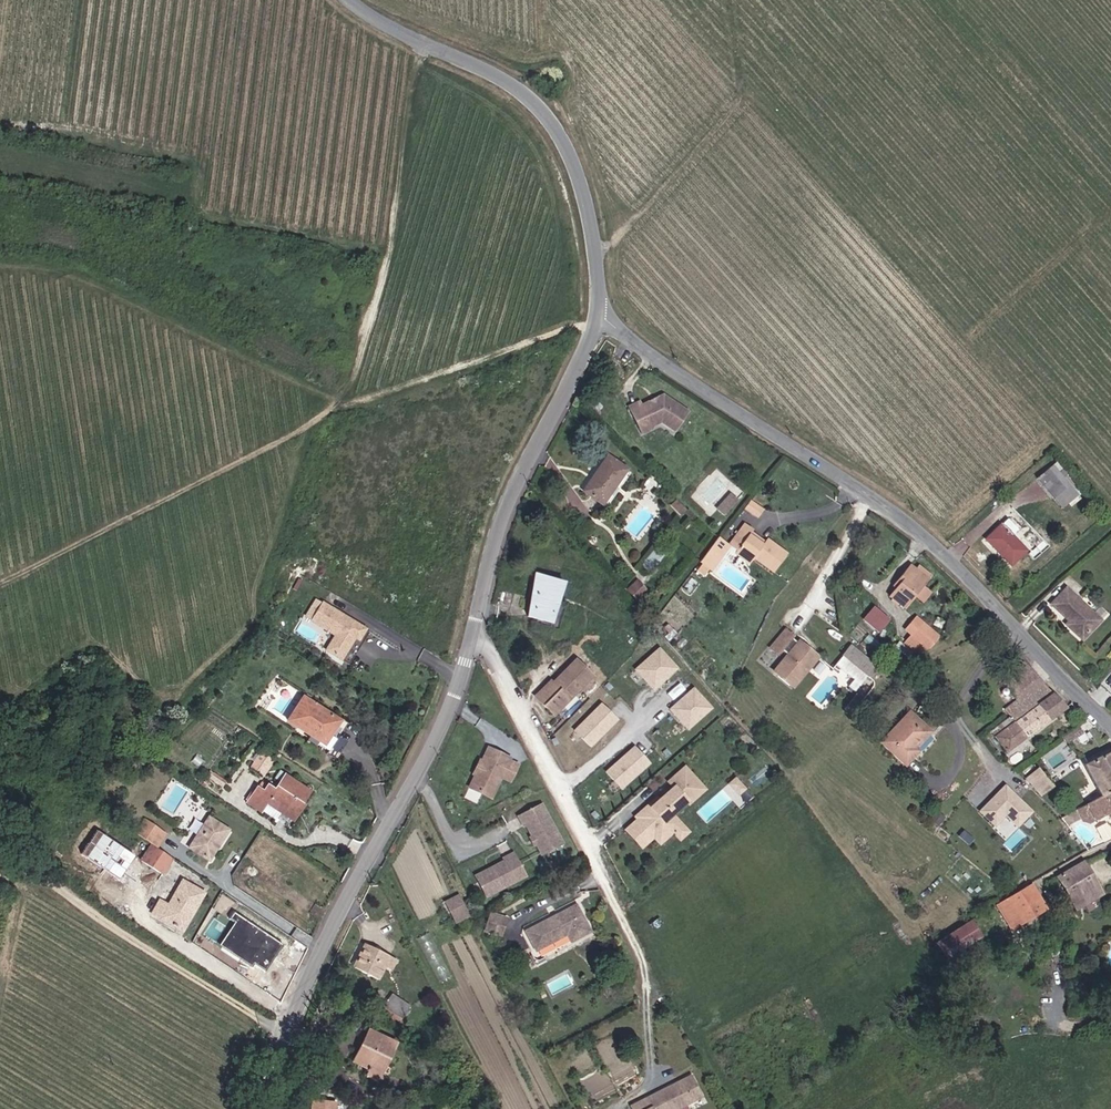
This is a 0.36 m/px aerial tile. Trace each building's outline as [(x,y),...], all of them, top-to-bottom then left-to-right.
[(690,411),(664,395),(658,398),(657,401),(654,403),(651,402),(642,406),(640,402),(630,408),(640,428),(650,423),(655,426),(663,422),(677,431),(690,411)] [(654,430),(650,423),(640,428),(644,435),(654,430)] [(582,488),(602,502),(626,468),(606,453),(582,488)] [(1054,490),(1048,482),(1043,475),(1037,469),(1030,475),(1047,495),(1054,490)] [(1048,482),(1054,478),(1048,471),(1043,475),(1048,482)] [(1041,500),(1047,495),(1030,475),(1024,479),(1041,500)] [(727,494),(718,509),(726,513),(735,498),(727,494)] [(751,499),(745,508),(759,517),(765,509),(751,499)] [(1013,567),(1029,552),(1014,538),(1021,532),(1007,518),(985,539),(1013,567)] [(779,575),(790,561),(784,556),(769,546),(765,551),(742,535),(732,548),(739,553),(738,557),(754,567),(758,561),(779,575)] [(710,572),(714,574),(725,557),(732,548),(723,543),(705,567),(707,568),(701,575),(705,578),(710,572)] [(923,589),(928,583),(910,568),(905,574),(923,589)] [(516,613),(548,623),(557,591),(562,592),(565,578),(528,569),(516,613)] [(890,602),(902,613),(923,589),(905,574),(895,586),(900,590),(890,602)] [(637,594),(643,588),(634,579),(628,585),(637,594)] [(1075,638),(1093,622),(1063,588),(1048,602),(1060,616),(1063,614),(1067,619),(1062,624),(1075,638)] [(873,605),(862,619),(879,632),(890,618),(873,605)] [(363,651),(369,641),(328,614),(317,632),(340,647),(331,661),(345,670),(359,648),(363,651)] [(930,661),(946,642),(925,626),(910,644),(930,661)] [(819,679),(815,674),(827,663),(812,649),(807,652),(802,647),(806,643),(798,635),(777,656),(785,664),(792,658),(797,663),(804,663),(804,671),(797,672),(793,668),(788,673),(793,677),(786,684),(800,697),(819,679)] [(680,669),(660,648),(635,672),(655,693),(680,669)] [(884,683),(888,678),(864,657),(859,663),(884,683)] [(537,698),(556,715),(594,674),(577,659),(554,684),(552,682),(537,698)] [(1020,722),(1055,694),(1025,662),(1007,675),(1015,685),(1017,688),(1010,695),(1019,710),(1014,714),(1020,722)] [(815,674),(819,679),(831,667),(827,663),(815,674)] [(866,703),(884,683),(859,663),(848,675),(865,691),(859,697),(866,703)] [(715,709),(694,688),(670,711),(691,732),(715,709)] [(999,740),(1008,751),(1066,706),(1055,694),(1020,722),(999,740)] [(619,722),(602,704),(574,731),(592,749),(619,722)] [(323,745),(334,729),(298,705),(282,728),(314,750),(312,754),(320,759),(328,748),(323,745)] [(917,757),(911,750),(930,731),(911,714),(884,743),(908,766),(917,757)] [(650,765),(634,748),(606,773),(621,791),(650,765)] [(486,799),(494,778),(503,781),(510,765),(501,761),(502,758),(480,749),(476,760),(469,777),(463,790),(486,799)] [(259,753),(254,769),(269,774),(274,758),(259,753)] [(1088,769),(1104,798),(1110,794),(1110,756),(1088,769)] [(469,777),(476,760),(472,759),(465,776),(469,777)] [(664,816),(679,802),(681,805),(698,789),(678,766),(660,781),(666,787),(651,800),(641,808),(650,818),(637,829),(629,819),(616,830),(629,846),(634,841),(637,844),(644,838),(650,845),(664,833),(658,826),(667,819),(664,816)] [(1056,788),(1040,768),(1026,778),(1043,799),(1056,788)] [(301,806),(303,808),(312,795),(288,779),(278,794),(269,788),(264,795),(258,792),(250,804),(264,814),(270,807),(291,821),(301,806)] [(746,798),(729,779),(716,790),(733,809),(746,798)] [(1035,813),(1005,783),(980,809),(997,826),(1006,817),(1018,829),(1035,813)] [(1104,798),(1078,813),(1083,819),(1087,823),(1094,825),(1110,815),(1110,794),(1104,798)] [(650,818),(641,808),(651,800),(648,797),(626,816),(629,819),(637,829),(650,818)] [(301,806),(291,821),(293,823),(303,808),(301,806)] [(560,844),(539,806),(516,819),(521,828),(524,826),(531,839),(537,849),(541,855),(560,844)] [(1083,819),(1078,813),(1062,822),(1069,827),(1083,819)] [(679,834),(667,819),(658,826),(664,833),(671,841),(679,834)] [(191,848),(210,861),(230,833),(211,820),(191,848)] [(155,852),(167,836),(148,823),(136,839),(151,849),(155,852)] [(132,860),(96,836),(80,859),(117,884),(132,860)] [(537,849),(531,839),(528,840),(534,850),(537,849)] [(632,849),(637,844),(634,841),(629,846),(632,849)] [(140,865),(159,878),(170,862),(155,852),(151,849),(140,865)] [(484,892),(523,874),(513,850),(503,855),(504,858),(491,864),(492,866),(488,868),(485,867),(475,872),(484,892)] [(1073,899),(1100,884),(1087,861),(1060,877),(1073,899)] [(191,908),(195,911),(203,898),(181,884),(165,906),(159,901),(151,912),(177,929),(191,908)] [(1013,931),(1048,911),(1035,888),(1000,909),(1013,931)] [(454,911),(465,905),(461,897),(450,903),(454,911)] [(460,920),(471,914),(465,905),(454,911),(460,920)] [(575,941),(591,931),(576,905),(558,915),(559,916),(555,919),(553,917),(529,930),(540,949),(570,933),(575,941)] [(191,908),(177,929),(181,931),(195,911),(191,908)] [(489,926),(507,928),(508,914),(491,911),(489,926)] [(265,979),(279,959),(283,952),(234,919),(230,926),(238,931),(224,951),(265,979)] [(971,920),(933,940),(944,958),(981,938),(971,920)] [(507,955),(519,948),(515,940),(502,947),(507,955)] [(353,970),(377,982),(388,959),(366,947),(353,970)] [(401,1020),(410,1008),(391,994),(382,1007),(401,1020)] [(368,1068),(379,1072),(393,1041),(371,1031),(355,1063),(368,1068)] [(336,1058),(346,1058),(346,1037),(337,1037),(336,1058)] [(334,1078),(344,1079),(345,1064),(335,1064),(334,1078)] [(365,1077),(376,1081),(379,1072),(368,1068),(365,1077)] [(685,1107),(702,1096),(691,1076),(631,1108),(679,1108),(680,1108),(679,1107),(682,1105),(685,1107)] [(308,1108),(330,1108),(332,1102),(310,1097),(308,1108)]
